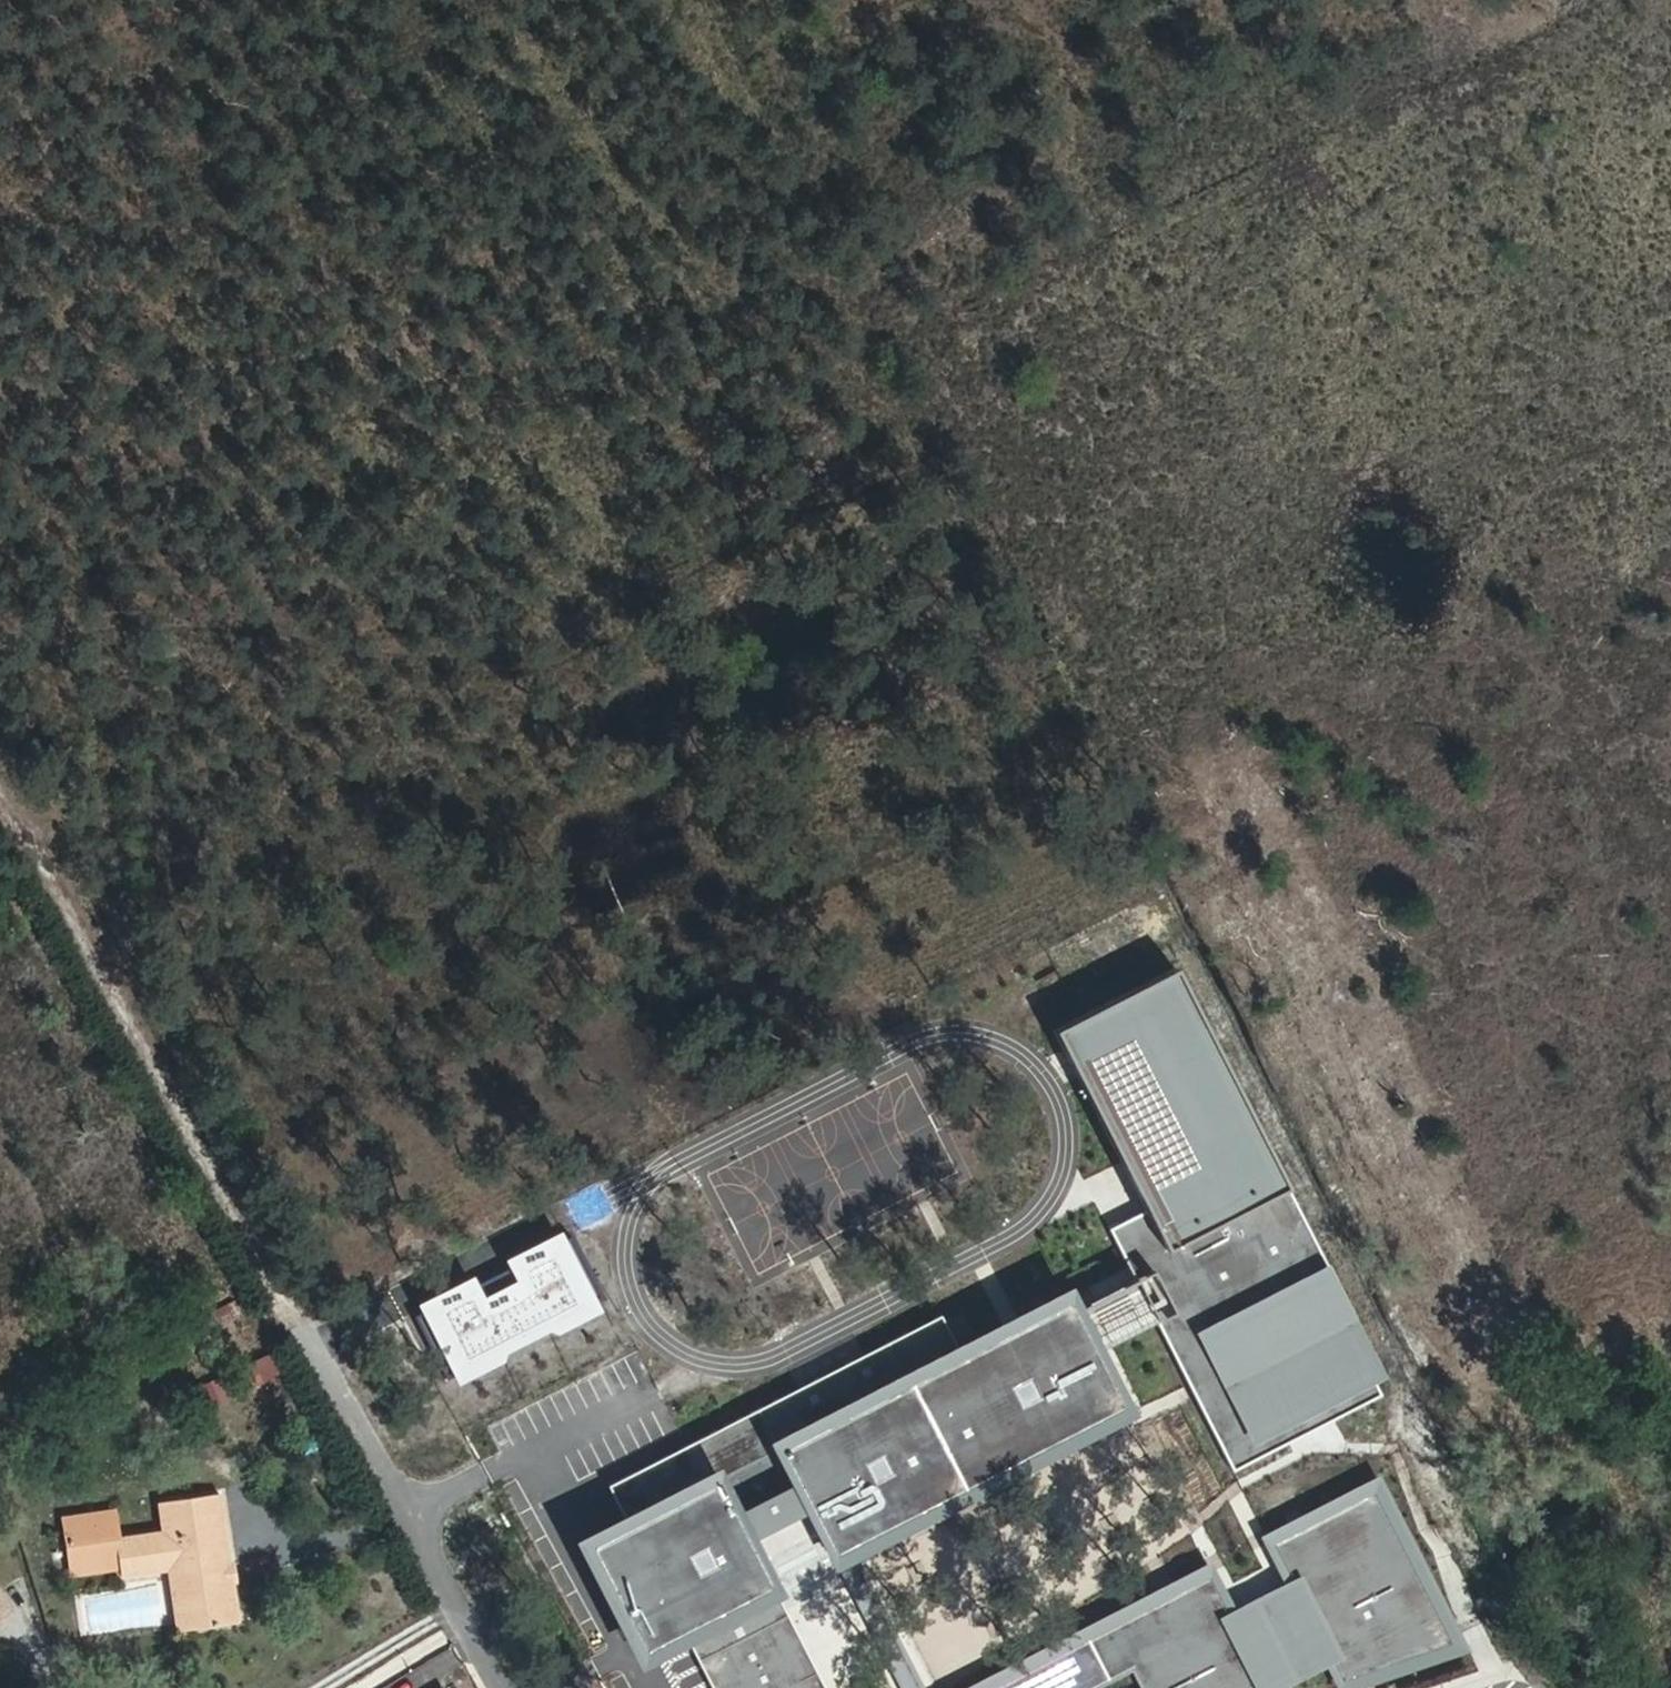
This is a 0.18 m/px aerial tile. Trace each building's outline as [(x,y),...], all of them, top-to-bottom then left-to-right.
[(1154,894),(417,1292),(687,1687),(1496,1687),(1545,1672),(1154,894)] [(230,1563),(220,1494),(171,1502),(175,1530),(163,1532),(118,1539),(114,1512),(64,1519),(72,1574),(122,1566),(123,1576),(169,1568),(182,1566),(190,1629),(238,1622),(233,1582),(227,1583),(225,1564),(230,1563)] [(175,1530),(171,1502),(159,1503),(163,1532),(175,1530)] [(236,1582),(233,1563),(230,1563),(225,1564),(227,1583),(233,1582),(236,1582)] [(190,1629),(182,1566),(169,1568),(178,1631),(190,1629)]
